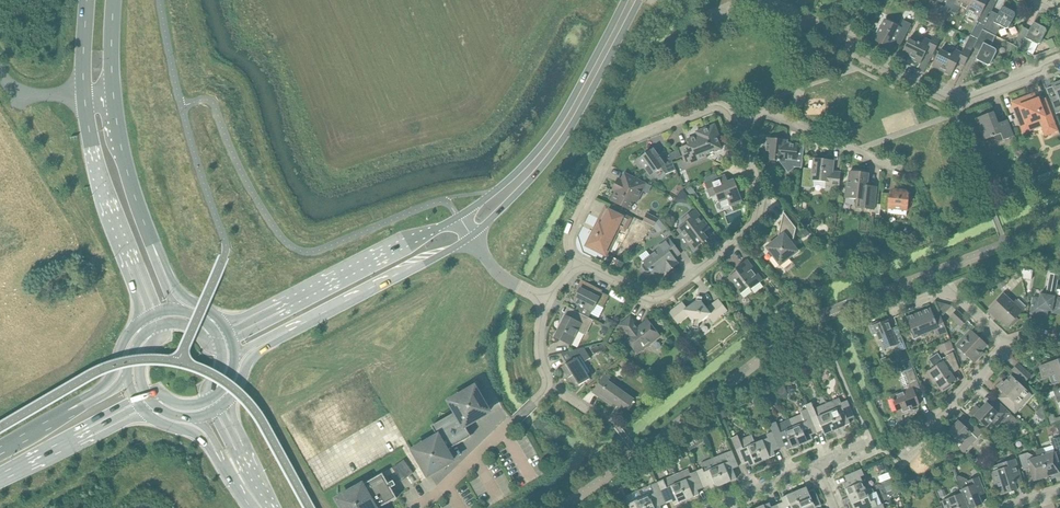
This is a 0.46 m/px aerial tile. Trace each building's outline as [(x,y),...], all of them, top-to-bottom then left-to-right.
[(944,9),(950,11),(955,14),(958,13),(961,6),(968,9),(973,0),(949,0),(946,5),(944,9)] [(965,14),(978,20),(977,21),(983,24),(989,12),(983,9),(988,0),(973,0),(968,9),(965,14)] [(989,17),(982,29),(996,36),(1001,26),(1006,28),(1009,28),(1015,15),(1014,12),(1004,7),(1001,8),(995,20),(989,17)] [(876,33),(878,34),(874,40),(890,48),(897,36),(903,39),(901,43),(902,43),(911,24),(903,20),(899,27),(885,20),(881,27),(879,26),(876,33)] [(1014,45),(1027,52),(1032,42),(1038,44),(1040,43),(1047,31),(1046,28),(1035,23),(1033,24),(1026,36),(1020,32),(1014,45)] [(982,29),(977,40),(976,42),(982,45),(976,58),(977,60),(988,65),(990,64),(997,51),(996,49),(991,46),(996,36),(982,29)] [(934,53),(940,40),(933,36),(931,41),(922,37),(919,42),(918,42),(918,43),(909,38),(901,54),(920,64),(927,50),(934,53)] [(964,65),(971,52),(964,48),(962,53),(953,48),(950,54),(949,54),(940,50),(932,66),(951,75),(958,62),(964,65)] [(1059,112),(1059,81),(1052,84),(1056,97),(1050,99),(1056,114),(1059,112)] [(1028,96),(1012,102),(1023,132),(1030,130),(1030,127),(1031,124),(1031,123),(1040,119),(1046,135),(1057,131),(1048,106),(1047,106),(1048,108),(1043,110),(1038,98),(1036,99),(1035,96),(1029,98),(1028,96)] [(976,119),(977,122),(984,140),(993,136),(995,140),(999,142),(1004,140),(1013,136),(1007,120),(1000,123),(999,119),(996,120),(993,112),(976,119)] [(717,138),(720,137),(715,124),(702,129),(704,133),(688,139),(690,145),(681,148),(687,166),(707,158),(706,155),(721,149),(717,138)] [(777,162),(782,170),(787,166),(802,168),(804,146),(803,146),(803,148),(797,148),(798,145),(786,144),(786,140),(769,138),(766,160),(777,161),(777,162)] [(676,170),(669,153),(671,158),(664,160),(654,148),(637,160),(643,169),(644,168),(650,176),(661,168),(666,174),(676,170)] [(673,160),(683,156),(680,150),(671,154),(673,160)] [(826,185),(839,187),(841,172),(833,171),(834,161),(814,158),(812,169),(804,168),(805,168),(804,168),(802,187),(803,186),(811,187),(812,180),(826,182),(826,185)] [(875,209),(877,187),(868,186),(869,174),(849,171),(848,181),(847,181),(845,197),(856,199),(856,207),(875,209)] [(618,187),(611,200),(630,210),(634,201),(637,202),(643,191),(646,184),(631,176),(624,173),(621,180),(618,178),(615,186),(618,187)] [(719,177),(705,183),(711,196),(717,194),(720,202),(728,198),(731,205),(742,201),(734,180),(722,184),(719,177)] [(696,199),(699,197),(690,185),(685,189),(690,196),(692,194),(696,199)] [(881,205),(880,210),(888,211),(888,214),(906,216),(907,210),(908,195),(906,191),(894,190),(890,193),(890,194),(882,193),(881,205)] [(613,242),(625,216),(607,207),(595,232),(593,231),(586,245),(604,254),(611,241),(613,242)] [(676,239),(675,238),(675,239),(684,251),(684,250),(683,249),(689,245),(693,250),(708,239),(700,228),(706,224),(696,210),(682,220),(685,224),(678,230),(682,235),(676,239)] [(645,222),(653,226),(659,219),(649,213),(645,222)] [(880,215),(876,215),(875,225),(882,226),(883,219),(880,215)] [(666,216),(660,220),(665,226),(671,222),(666,216)] [(780,265),(798,251),(792,244),(796,230),(787,217),(782,220),(778,239),(767,247),(780,265)] [(667,228),(665,226),(660,220),(659,219),(653,226),(659,234),(667,228)] [(646,272),(649,272),(651,270),(656,278),(665,271),(666,273),(678,263),(675,258),(681,254),(669,238),(657,248),(658,250),(644,261),(645,263),(643,264),(642,267),(646,272)] [(604,254),(601,261),(610,266),(619,270),(625,263),(608,255),(605,253),(604,254)] [(735,269),(737,271),(728,278),(740,294),(749,287),(751,290),(763,280),(747,259),(735,269)] [(1033,271),(1021,268),(1021,269),(1023,279),(1031,280),(1033,271)] [(1058,283),(1059,276),(1050,274),(1048,282),(1058,283)] [(1004,280),(997,284),(1000,289),(1007,285),(1004,280)] [(596,304),(603,308),(609,296),(602,292),(603,290),(586,282),(582,289),(581,288),(574,302),(592,311),(596,304)] [(1033,297),(1030,313),(1047,316),(1048,311),(1052,311),(1055,296),(1057,286),(1048,284),(1046,294),(1040,293),(1039,298),(1033,297)] [(1004,294),(989,309),(996,316),(997,315),(1001,318),(1013,305),(1014,304),(1004,294)] [(713,322),(728,310),(719,299),(707,308),(702,301),(696,300),(696,301),(687,308),(683,302),(669,312),(678,324),(688,316),(693,323),(693,327),(698,328),(699,323),(708,316),(713,322)] [(1013,305),(1001,318),(1002,319),(1001,320),(1008,326),(1010,324),(1012,326),(1019,319),(1017,317),(1021,313),(1025,308),(1017,301),(1014,304),(1013,305)] [(931,308),(921,312),(916,314),(906,318),(911,332),(910,332),(913,340),(921,337),(920,336),(934,330),(937,336),(947,332),(940,314),(934,316),(931,308)] [(587,331),(587,330),(593,320),(574,310),(570,318),(566,316),(555,337),(571,345),(576,336),(575,336),(578,330),(580,332),(581,332),(582,332),(583,333),(584,333),(585,332),(586,332),(587,331)] [(962,327),(968,320),(957,310),(951,316),(962,327)] [(631,317),(619,325),(627,336),(625,337),(638,353),(660,336),(648,320),(639,327),(631,317)] [(900,351),(906,349),(899,329),(892,331),(888,320),(879,323),(879,321),(870,325),(873,334),(876,333),(883,350),(897,344),(900,351)] [(611,329),(604,325),(602,329),(603,335),(607,336),(611,329)] [(956,346),(974,363),(984,353),(981,351),(987,345),(971,330),(956,346)] [(946,343),(938,346),(941,353),(948,350),(946,343)] [(562,367),(566,373),(575,388),(590,379),(581,364),(591,358),(584,348),(561,353),(567,364),(562,367)] [(929,360),(935,368),(929,372),(941,389),(942,389),(944,391),(952,385),(950,383),(955,380),(952,374),(959,369),(953,352),(942,360),(938,354),(929,360)] [(1059,383),(1059,382),(1059,359),(1045,365),(1049,376),(1055,374),(1059,383)] [(1012,370),(1025,382),(1031,376),(1018,364),(1012,370)] [(903,387),(905,391),(891,396),(899,415),(913,409),(912,407),(919,405),(917,399),(924,397),(913,369),(905,372),(910,384),(903,387)] [(593,392),(607,402),(608,399),(625,411),(633,399),(622,391),(624,389),(605,375),(593,392)] [(1004,393),(999,398),(1015,413),(1032,395),(1011,376),(1004,383),(1002,381),(997,386),(1004,393)] [(475,387),(453,400),(450,401),(456,412),(465,426),(489,412),(475,387)] [(841,403),(839,399),(827,404),(837,429),(850,424),(848,418),(853,416),(854,417),(847,400),(841,403)] [(975,416),(986,427),(992,421),(997,426),(1002,421),(1010,429),(1015,423),(1018,425),(1020,423),(1011,415),(1009,414),(1010,413),(995,399),(994,399),(998,403),(993,408),(987,402),(980,410),(976,406),(970,413),(974,417),(975,416)] [(805,405),(807,409),(817,433),(823,430),(825,434),(837,429),(827,404),(814,409),(812,403),(805,405)] [(801,412),(802,415),(790,420),(800,445),(813,439),(811,435),(817,433),(807,409),(801,412)] [(432,426),(438,436),(447,451),(447,450),(468,438),(469,433),(465,426),(456,412),(432,426)] [(1049,425),(1056,423),(1053,415),(1047,416),(1049,425)] [(964,453),(983,433),(968,418),(962,424),(960,421),(956,425),(955,424),(948,432),(955,438),(952,441),(964,453)] [(773,432),(775,438),(779,447),(785,445),(788,450),(800,445),(790,420),(778,425),(777,422),(770,425),(773,432)] [(738,435),(732,438),(743,465),(743,464),(743,463),(748,461),(750,466),(763,460),(755,443),(752,435),(740,440),(738,435)] [(451,458),(447,450),(447,451),(438,436),(414,450),(428,475),(450,463),(451,458)] [(1039,450),(1048,477),(1056,474),(1059,473),(1059,466),(1057,458),(1059,458),(1059,438),(1059,437),(1051,440),(1053,446),(1044,449),(1043,448),(1039,450)] [(755,443),(763,460),(775,455),(768,438),(755,443)] [(738,467),(732,450),(713,458),(717,467),(724,484),(737,479),(732,468),(737,465),(738,467)] [(1028,453),(1019,455),(1023,469),(1030,467),(1033,479),(1034,481),(1039,479),(1048,477),(1039,450),(1035,451),(1037,457),(1035,458),(1034,456),(1028,453)] [(667,456),(661,458),(663,464),(670,461),(667,456)] [(701,469),(697,471),(703,488),(710,485),(711,489),(724,484),(717,467),(713,458),(701,464),(703,469),(701,469)] [(980,470),(987,462),(984,459),(981,462),(977,458),(973,463),(980,470)] [(1021,476),(1015,459),(999,464),(1001,469),(992,472),(999,496),(1017,490),(1013,478),(1021,476)] [(404,460),(398,464),(407,477),(413,473),(404,460)] [(402,481),(407,477),(398,464),(393,468),(402,481)] [(689,469),(676,474),(687,500),(699,494),(697,490),(703,488),(697,471),(690,474),(689,469)] [(863,473),(862,469),(846,476),(849,482),(843,484),(849,496),(866,489),(860,475),(863,473)] [(890,472),(881,475),(884,481),(892,477),(890,472)] [(383,473),(338,499),(343,507),(380,507),(397,498),(383,473)] [(666,504),(672,501),(674,505),(687,500),(676,474),(657,482),(666,504)] [(956,477),(962,493),(969,507),(972,507),(982,504),(977,491),(983,489),(979,477),(968,481),(967,479),(959,476),(956,477)] [(642,498),(646,507),(661,507),(660,506),(666,504),(657,482),(651,485),(655,493),(642,498)] [(891,482),(885,484),(889,493),(895,490),(891,482)] [(794,492),(801,507),(816,507),(817,507),(821,506),(815,490),(814,489),(815,490),(809,493),(807,487),(794,492)] [(877,506),(870,487),(866,489),(849,496),(851,501),(848,502),(850,507),(857,507),(859,507),(873,507),(877,506)] [(945,489),(938,492),(940,498),(947,495),(945,489)] [(621,490),(615,493),(618,499),(624,497),(621,490)] [(782,498),(783,502),(777,505),(779,507),(801,507),(794,492),(782,498)] [(962,493),(942,501),(945,507),(969,507),(962,493)] [(642,498),(628,504),(626,501),(622,502),(624,507),(646,507),(642,498)]
